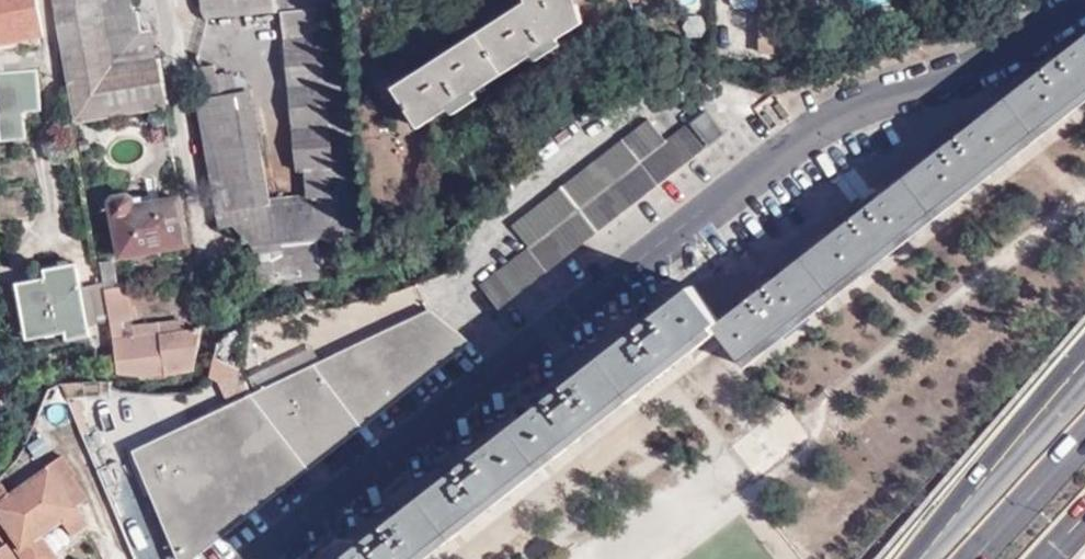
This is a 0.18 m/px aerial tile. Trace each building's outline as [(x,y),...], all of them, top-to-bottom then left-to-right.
[(45,37),(39,0),(0,0),(0,45),(45,37)] [(73,117),(74,123),(167,108),(151,30),(141,31),(138,13),(132,13),(130,0),(52,0),(73,117)] [(210,18),(287,12),(342,7),(342,0),(208,0),(210,18)] [(527,2),(394,88),(419,129),(584,22),(577,0),(526,0),(527,2)] [(733,1),(741,6),(759,7),(759,51),(790,51),(789,8),(785,8),(785,0),(733,0),(733,1)] [(342,7),(287,12),(302,172),(265,175),(250,95),(241,97),(236,72),(219,75),(216,64),(201,66),(203,77),(195,78),(223,228),(238,227),(256,248),(365,238),(342,7)] [(693,12),(694,39),(707,40),(707,12),(693,12)] [(844,26),(847,35),(869,27),(866,18),(844,26)] [(722,321),(694,286),(630,334),(341,558),(413,558),(714,326),(742,361),(1084,92),(1084,36),(722,321)] [(27,124),(26,112),(42,110),(40,69),(0,71),(0,109),(1,129),(3,140),(28,138),(27,124)] [(667,141),(650,119),(510,224),(527,248),(478,285),(498,310),(726,134),(709,110),(691,124),(690,122),(667,141)] [(120,258),(188,244),(179,198),(137,207),(134,199),(110,203),(120,258)] [(365,238),(256,248),(261,284),(369,276),(365,238)] [(110,263),(99,265),(102,286),(108,323),(117,376),(155,380),(177,374),(198,361),(201,327),(177,331),(124,341),(122,330),(121,323),(132,321),(126,289),(115,290),(110,263)] [(62,286),(74,284),(70,264),(58,267),(62,286)] [(108,323),(102,286),(75,291),(74,284),(62,286),(58,267),(43,270),(45,279),(22,283),(32,337),(66,331),(89,326),(108,323)] [(177,558),(180,558),(278,481),(465,336),(433,309),(131,454),(177,558)] [(175,320),(122,330),(124,341),(177,331),(175,320)] [(91,336),(89,326),(66,331),(68,341),(91,336)] [(782,399),(762,414),(767,418),(732,445),(756,477),(811,435),(782,399)] [(22,558),(57,558),(42,536),(63,522),(74,539),(91,527),(78,508),(90,500),(76,481),(79,478),(65,457),(49,468),(51,471),(14,498),(6,487),(0,491),(0,516),(22,548),(17,552),(22,558)] [(5,546),(0,550),(0,558),(14,558),(5,546)]
